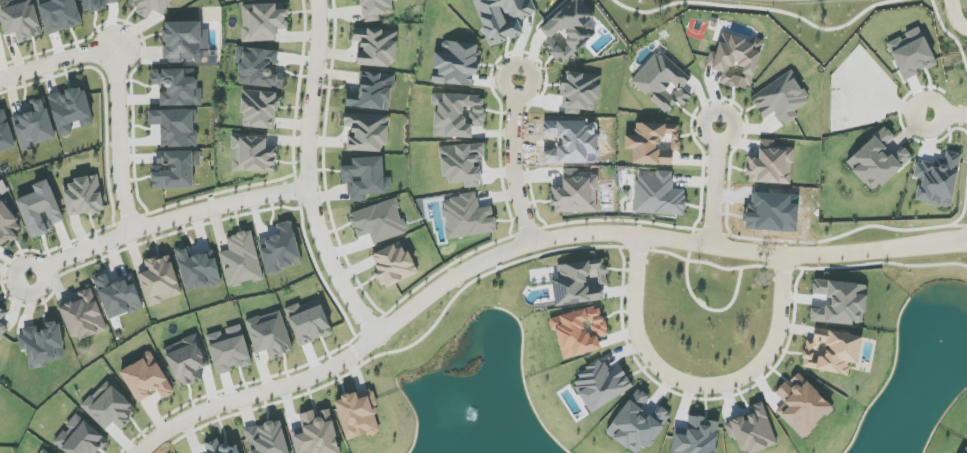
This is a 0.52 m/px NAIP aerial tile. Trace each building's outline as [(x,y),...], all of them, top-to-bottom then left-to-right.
[(33,0),(6,0),(0,2),(0,18),(5,36),(15,33),(18,42),(43,36),(33,0)] [(76,0),(37,0),(47,35),(83,25),(76,0)] [(82,13),(106,10),(106,4),(120,3),(120,0),(81,0),(82,13)] [(363,23),(380,21),(380,15),(393,14),(392,1),(395,1),(395,0),(361,0),(363,23)] [(490,48),(524,35),(519,20),(537,14),(532,0),(526,0),(525,1),(525,0),(476,0),(473,1),(490,48)] [(597,33),(588,23),(595,16),(580,0),(572,0),(536,33),(564,63),(597,33)] [(243,42),(277,41),(276,29),(287,29),(286,3),(241,5),(243,42)] [(163,22),(164,62),(208,62),(208,30),(202,30),(202,22),(163,22)] [(937,64),(919,27),(905,34),(906,36),(887,45),(904,81),(919,75),(918,73),(937,64)] [(396,66),(397,30),(353,29),(353,42),(360,42),(360,51),(356,51),(355,65),(396,66)] [(712,70),(722,72),(720,83),(750,91),(762,40),(752,38),(751,40),(721,33),(712,70)] [(480,45),(444,41),(443,53),(434,52),(432,70),(433,71),(432,82),(472,87),(473,75),(477,76),(480,45)] [(283,88),(284,75),(271,73),(272,66),(277,66),(278,51),(242,48),(241,60),(240,60),(238,85),(283,88)] [(631,82),(646,96),(647,95),(668,114),(678,102),(683,107),(692,96),(683,88),(691,79),(659,50),(631,82)] [(160,107),(202,106),(202,88),(195,88),(194,69),(151,70),(152,86),(160,85),(160,107)] [(346,108),(391,110),(393,74),(360,72),(358,93),(347,93),(346,108)] [(750,97),(763,119),(775,112),(783,127),(799,117),(795,111),(810,102),(792,72),(750,97)] [(49,96),(59,137),(73,134),(70,124),(80,121),(81,127),(93,124),(84,87),(49,96)] [(242,91),(241,115),(243,115),(243,127),(276,129),(279,93),(242,91)] [(472,138),(472,127),(484,127),(485,96),(432,94),(432,106),(435,107),(434,137),(472,138)] [(13,118),(20,150),(56,141),(45,97),(33,100),(35,112),(13,118)] [(149,111),(149,127),(161,127),(161,147),(198,147),(198,131),(195,131),(195,110),(149,111)] [(16,148),(5,111),(0,112),(0,153),(16,148)] [(347,151),(386,152),(388,115),(344,114),(344,127),(348,127),(347,151)] [(632,164),(672,166),(673,152),(679,152),(680,125),(636,123),(635,137),(625,136),(625,149),(633,150),(632,164)] [(913,158),(903,147),(889,160),(881,151),(895,138),(885,127),(845,163),(873,193),(913,158)] [(276,172),(276,147),(266,147),(266,136),(232,135),(232,171),(276,172)] [(747,183),(792,184),(793,148),(775,147),(776,140),(760,139),(759,158),(748,157),(747,183)] [(482,187),(480,166),(478,166),(477,158),(485,157),(484,144),(440,147),(441,178),(448,177),(449,184),(465,183),(465,188),(482,187)] [(194,188),(193,167),(201,166),(200,151),(157,152),(158,166),(152,167),(152,189),(194,188)] [(961,154),(946,151),(944,167),(916,162),(913,180),(918,181),(915,202),(952,208),(961,154)] [(352,158),(352,166),(340,166),(341,183),(348,183),(348,202),(367,201),(367,194),(392,193),(391,177),(384,178),(383,157),(352,158)] [(553,213),(597,212),(597,175),(578,175),(578,169),(563,169),(563,187),(553,188),(553,213)] [(685,215),(685,189),(672,189),(673,172),(657,171),(656,177),(635,176),(634,213),(685,215)] [(104,211),(98,175),(73,179),(74,184),(63,186),(69,217),(104,211)] [(35,193),(16,199),(31,240),(54,232),(52,226),(64,221),(49,179),(32,185),(35,193)] [(496,234),(493,207),(478,209),(477,195),(441,199),(446,239),(496,234)] [(25,229),(2,198),(0,199),(0,248),(25,229)] [(349,213),(357,239),(370,235),(373,244),(406,234),(396,199),(349,213)] [(261,249),(266,274),(302,266),(292,221),(277,225),(279,237),(265,240),(266,248),(261,249)] [(219,253),(228,288),(264,279),(252,231),(226,237),(229,250),(219,253)] [(371,255),(378,271),(374,273),(381,289),(416,275),(403,241),(371,255)] [(192,257),(189,246),(175,250),(186,293),(222,283),(213,252),(192,257)] [(182,296),(171,254),(147,261),(149,271),(139,274),(147,306),(182,296)] [(555,306),(604,301),(602,286),(608,286),(605,259),(559,264),(561,279),(552,280),(555,306)] [(130,277),(110,285),(107,274),(93,279),(108,321),(142,309),(130,277)] [(59,307),(73,343),(107,329),(92,287),(77,293),(79,300),(59,307)] [(285,309),(299,347),(333,335),(320,300),(300,307),(299,304),(285,309)] [(601,350),(598,337),(607,335),(600,306),(552,318),(562,360),(601,350)] [(294,352),(281,310),(246,321),(256,354),(267,351),(269,360),(294,352)] [(29,370),(46,368),(45,362),(65,359),(60,322),(44,324),(45,331),(38,332),(37,327),(24,329),(25,335),(18,336),(21,352),(27,352),(29,370)] [(8,330),(0,323),(0,339),(8,330)] [(252,365),(241,325),(223,329),(224,331),(206,335),(217,376),(232,372),(232,370),(252,365)] [(847,375),(849,363),(859,364),(863,337),(815,329),(813,342),(806,340),(802,367),(847,375)] [(177,389),(203,381),(199,369),(208,366),(198,335),(163,347),(177,389)] [(137,403),(158,391),(162,399),(174,393),(152,353),(119,371),(137,403)] [(633,388),(621,367),(613,371),(605,358),(570,378),(590,413),(633,388)] [(106,430),(114,422),(121,429),(138,411),(111,386),(104,394),(99,389),(81,407),(106,430)] [(660,406),(651,420),(640,413),(651,397),(637,388),(606,434),(634,452),(645,452),(671,413),(660,406)] [(334,400),(347,441),(383,431),(370,390),(357,394),(357,393),(334,400)] [(763,403),(749,407),(752,413),(724,423),(729,439),(735,437),(741,452),(751,452),(777,444),(763,403)] [(304,433),(292,436),(296,452),(340,452),(330,409),(315,413),(314,410),(299,414),(304,433)] [(109,439),(76,415),(55,444),(67,452),(99,452),(109,439)] [(281,421),(245,428),(250,452),(288,452),(281,421)] [(240,446),(219,445),(219,442),(206,442),(206,452),(240,452),(240,446)]
